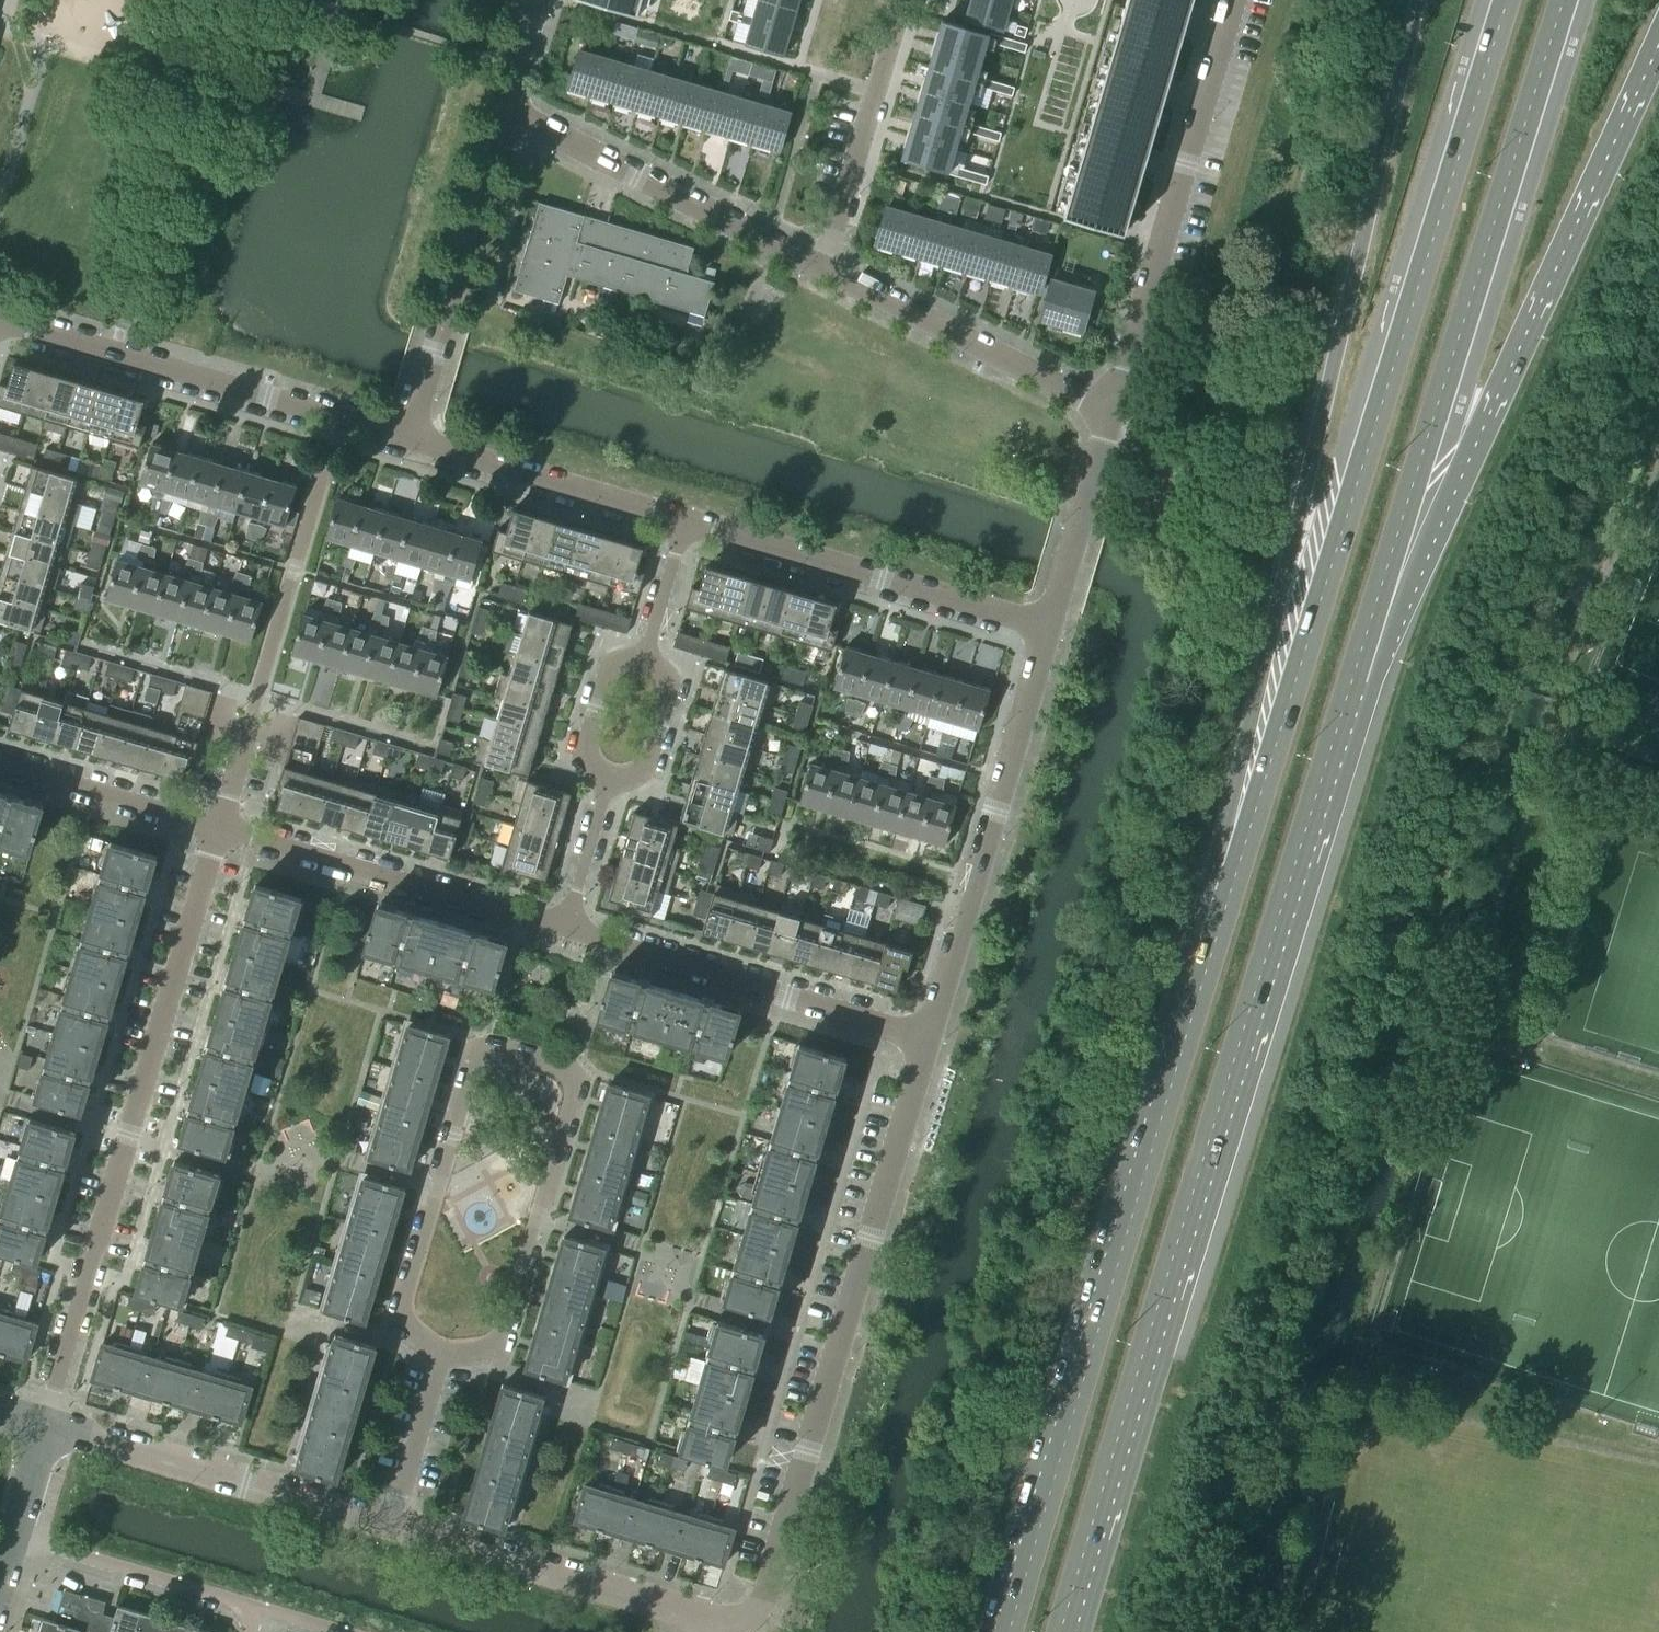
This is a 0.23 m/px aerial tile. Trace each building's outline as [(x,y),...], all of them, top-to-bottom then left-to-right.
[(641,14),(645,0),(592,0),(641,14)] [(752,21),(790,32),(797,9),(765,0),(758,0),(752,21)] [(797,9),(800,0),(765,0),(797,9)] [(964,20),(1003,31),(1010,7),(985,0),(970,0),(964,20)] [(1063,215),(1124,233),(1129,217),(1124,215),(1127,205),(1130,197),(1131,194),(1140,162),(1146,141),(1149,130),(1150,126),(1160,92),(1165,77),(1168,66),(1171,57),(1180,23),(1181,22),(1183,14),(1187,2),(1187,0),(1126,0),(1125,4),(1124,7),(1121,19),(1114,42),(1107,64),(1104,76),(1100,88),(1094,111),(1087,133),(1084,145),(1080,157),(1074,180),(1067,202),(1064,214),(1063,215)] [(732,10),(729,19),(750,26),(753,16),(732,10)] [(937,169),(948,172),(955,148),(962,126),(969,103),(975,80),(982,58),(989,34),(963,26),(942,20),(935,44),(928,67),(922,89),(915,112),(908,135),(902,157),(901,159),(937,169)] [(752,21),(745,44),(783,56),(790,32),(752,21)] [(1017,25),(1014,34),(1024,37),(1027,28),(1017,25)] [(1012,49),(1025,52),(1027,44),(1014,40),(1002,36),(990,33),(989,34),(987,41),(1012,49)] [(661,37),(657,48),(664,50),(670,47),(673,40),(661,37)] [(569,88),(567,92),(568,92),(584,97),(586,93),(592,95),(591,99),(592,99),(605,58),(602,57),(586,52),(581,51),(580,51),(579,50),(577,60),(575,64),(568,88),(569,88)] [(740,73),(743,61),(731,57),(727,69),(740,73)] [(605,58),(592,99),(607,104),(609,100),(615,101),(614,106),(615,106),(627,64),(624,64),(605,58)] [(627,64),(615,106),(631,111),(632,106),(638,108),(637,112),(639,113),(651,72),(648,71),(633,66),(629,65),(627,64)] [(761,66),(758,78),(772,82),(776,70),(761,66)] [(651,72),(639,113),(654,117),(655,113),(661,115),(660,119),(662,120),(674,78),(671,77),(651,72)] [(975,85),(987,88),(999,92),(1012,96),(1014,87),(1002,84),(989,80),(977,76),(975,85)] [(674,78),(662,120),(677,124),(678,120),(684,122),(683,126),(685,127),(698,85),(695,84),(680,80),(675,79),(674,78)] [(698,85),(685,127),(700,131),(701,127),(707,129),(706,133),(708,133),(720,92),(717,91),(698,85)] [(720,92),(708,133),(723,138),(724,134),(730,135),(729,140),(730,140),(742,98),(741,98),(726,93),(721,92),(720,92)] [(742,98),(730,140),(746,145),(747,140),(753,142),(752,146),(754,147),(766,105),(763,105),(742,98)] [(766,105),(754,147),(769,151),(770,147),(778,150),(780,150),(790,113),(789,112),(772,107),(768,106),(766,105)] [(961,130),(974,134),(986,137),(999,141),(1001,133),(988,129),(976,125),(964,122),(961,130)] [(986,184),(988,176),(951,165),(949,173),(948,173),(961,177),(968,179),(973,181),(981,183),(986,184)] [(894,179),(889,197),(890,197),(900,200),(906,182),(895,179),(894,179)] [(942,194),(937,211),(955,216),(960,199),(942,194)] [(967,198),(962,217),(973,220),(979,202),(967,198)] [(567,275),(575,278),(576,278),(576,276),(589,280),(589,281),(590,281),(591,280),(604,285),(604,286),(605,286),(605,285),(619,289),(618,290),(619,291),(620,289),(633,293),(632,294),(633,294),(634,293),(647,297),(647,299),(648,299),(648,298),(661,301),(661,303),(662,303),(662,302),(675,305),(675,306),(676,307),(676,306),(690,310),(690,311),(691,311),(691,310),(704,314),(704,316),(714,282),(713,282),(713,283),(685,275),(693,248),(693,247),(692,249),(678,246),(679,244),(678,244),(678,245),(664,241),(664,240),(663,241),(650,237),(650,236),(649,236),(649,237),(635,233),(636,232),(635,232),(635,233),(621,229),(622,228),(621,227),(620,228),(607,225),(608,222),(607,222),(605,230),(591,226),(593,218),(539,203),(513,290),(559,304),(567,275)] [(988,204),(984,219),(1001,223),(1005,209),(988,204)] [(875,244),(874,248),(875,248),(891,253),(892,249),(898,250),(897,255),(898,255),(911,213),(908,213),(887,207),(886,206),(875,244)] [(1012,211),(1009,224),(1019,227),(1022,214),(1012,211)] [(911,213),(898,255),(914,260),(916,255),(921,257),(920,261),(921,262),(934,220),(917,215),(913,214),(911,213)] [(1036,218),(1032,231),(1045,235),(1049,223),(1049,222),(1036,218)] [(934,220),(921,262),(937,266),(939,262),(945,264),(943,268),(944,268),(957,227),(954,226),(940,222),(935,221),(934,220)] [(957,227),(944,268),(960,273),(962,269),(968,271),(967,275),(980,234),(963,229),(959,228),(957,227)] [(980,234),(967,275),(984,280),(985,276),(991,278),(990,282),(991,282),(1003,241),(1000,240),(980,234)] [(1003,241),(991,282),(1007,287),(1008,283),(1014,284),(1013,289),(1014,289),(1027,248),(1026,247),(1017,245),(1010,243),(1005,241),(1003,241)] [(1027,248),(1014,289),(1030,294),(1031,289),(1040,292),(1051,255),(1031,249),(1027,248)] [(1049,264),(1046,272),(1055,275),(1057,266),(1049,264)] [(1039,319),(1042,320),(1064,327),(1063,331),(1080,336),(1081,332),(1082,332),(1090,305),(1094,291),(1059,281),(1051,279),(1039,319)] [(22,412),(35,368),(14,362),(7,386),(1,384),(1,383),(0,382),(0,406),(22,412)] [(22,412),(44,419),(57,375),(35,368),(22,412)] [(67,426),(68,426),(81,382),(57,375),(44,419),(42,427),(65,434),(67,426)] [(68,426),(88,432),(101,388),(81,382),(68,426)] [(88,432),(109,438),(122,394),(101,388),(88,432)] [(122,394),(109,438),(140,447),(146,425),(145,424),(144,426),(138,424),(145,400),(122,394)] [(8,451),(12,437),(0,433),(0,449),(8,451)] [(12,437),(8,451),(33,459),(38,443),(37,442),(36,444),(12,437)] [(140,481),(139,482),(141,483),(142,483),(155,487),(154,495),(163,496),(163,497),(165,490),(166,490),(177,452),(165,449),(165,447),(152,443),(152,445),(151,444),(150,445),(151,446),(148,457),(141,481),(140,481)] [(42,461),(55,465),(59,452),(46,448),(42,461)] [(59,452),(55,465),(68,469),(71,456),(59,452)] [(166,490),(189,497),(201,457),(188,453),(187,455),(177,452),(166,490)] [(189,497),(213,504),(224,466),(212,463),(213,461),(201,457),(189,497)] [(85,474),(98,478),(101,465),(89,461),(85,474)] [(32,465),(25,488),(69,501),(76,478),(32,465)] [(101,465),(98,478),(110,482),(114,469),(101,465)] [(213,504),(211,510),(219,514),(221,506),(236,511),(248,471),(235,467),(235,469),(224,466),(213,504)] [(236,511),(260,518),(271,480),(260,476),(260,475),(248,471),(236,511)] [(271,480),(260,518),(286,525),(286,524),(285,524),(295,488),(296,488),(297,487),(295,487),(296,485),(283,481),(282,483),(271,480)] [(25,488),(19,509),(74,525),(75,526),(76,525),(91,530),(97,509),(82,504),(69,501),(25,488)] [(109,488),(106,497),(119,501),(122,492),(109,488)] [(152,510),(159,512),(163,496),(154,495),(152,510)] [(163,496),(159,512),(166,514),(171,501),(163,497),(163,496)] [(106,497),(102,510),(115,514),(119,501),(106,497)] [(325,537),(351,544),(362,506),(351,503),(351,501),(338,497),(338,499),(336,499),(336,500),(337,500),(327,536),(326,536),(325,537)] [(351,544),(375,551),(386,511),(374,508),(373,510),(362,506),(351,544)] [(74,525),(19,509),(13,530),(57,543),(67,546),(74,525)] [(199,524),(207,526),(211,510),(202,509),(199,524)] [(492,551),(522,559),(535,515),(513,509),(506,532),(499,530),(500,529),(498,529),(492,551)] [(115,514),(102,510),(98,523),(111,527),(115,514)] [(211,510),(207,526),(214,528),(219,514),(211,510)] [(386,511),(375,551),(390,556),(399,558),(409,520),(398,517),(399,515),(386,511)] [(522,559),(544,566),(557,522),(535,515),(522,559)] [(409,520),(399,558),(407,561),(422,565),(434,525),(421,522),(421,524),(409,520)] [(562,580),(563,580),(578,528),(557,522),(544,566),(564,572),(562,580)] [(98,523),(96,532),(109,535),(111,527),(98,523)] [(247,538),(254,540),(258,524),(249,523),(247,538)] [(202,540),(207,526),(199,524),(195,537),(202,540)] [(258,524),(254,540),(261,542),(267,528),(258,524)] [(422,565),(446,572),(457,534),(446,531),(446,529),(434,525),(422,565)] [(214,528),(207,526),(202,540),(210,542),(214,528)] [(563,580),(584,586),(600,534),(578,528),(563,580)] [(13,530),(6,552),(50,565),(57,543),(13,530)] [(142,530),(138,540),(149,544),(152,533),(142,530)] [(96,532),(93,540),(106,544),(109,535),(96,532)] [(457,534),(446,572),(471,580),(472,579),(471,578),(481,543),(482,543),(482,542),(481,541),(482,540),(469,536),(468,538),(457,534)] [(609,585),(622,541),(600,534),(584,586),(606,593),(609,585)] [(93,540),(90,553),(103,557),(106,544),(93,540)] [(622,541),(609,585),(638,593),(644,572),(643,571),(643,572),(636,570),(643,547),(622,541)] [(137,557),(145,562),(149,547),(142,545),(137,557)] [(204,562),(208,548),(201,546),(197,560),(204,562)] [(149,547),(145,562),(154,562),(156,549),(149,547)] [(345,565),(349,550),(339,550),(338,563),(345,565)] [(349,550),(345,565),(352,567),(358,555),(349,550)] [(6,552),(0,573),(44,586),(50,565),(6,552)] [(103,557),(90,553),(86,566),(99,570),(103,557)] [(184,571),(192,575),(197,560),(189,558),(184,571)] [(120,602),(131,605),(143,568),(117,560),(116,561),(118,561),(110,587),(107,597),(106,597),(106,598),(107,598),(106,600),(119,604),(120,602)] [(197,560),(192,575),(202,576),(204,562),(197,560)] [(385,577),(392,579),(397,565),(388,564),(387,564),(385,577)] [(345,565),(341,580),(348,582),(352,567),(345,565)] [(397,565),(392,579),(399,582),(405,569),(405,568),(397,565)] [(686,607),(716,616),(729,572),(706,565),(699,589),(693,587),(693,586),(691,586),(686,607)] [(142,610),(154,614),(167,575),(143,568),(131,605),(142,609),(142,610)] [(239,589),(240,589),(244,574),(237,572),(231,585),(239,589)] [(716,616),(737,623),(750,578),(729,572),(716,616)] [(0,574),(0,595),(38,607),(44,586),(0,573),(0,574)] [(244,574),(240,589),(249,590),(251,576),(244,574)] [(167,616),(179,619),(190,582),(167,575),(154,614),(167,618),(167,616)] [(433,591),(440,593),(444,579),(435,577),(433,591)] [(737,623),(758,629),(771,585),(750,578),(737,623)] [(444,579),(440,593),(446,595),(452,583),(444,579)] [(189,624),(202,628),(214,589),(190,582),(179,619),(190,623),(189,624)] [(498,595),(510,599),(514,586),(501,582),(498,595)] [(81,583),(77,596),(90,600),(94,587),(81,583)] [(758,629),(780,635),(793,591),(771,585),(758,629)] [(514,586),(510,599),(523,603),(527,590),(514,586)] [(215,630),(226,633),(238,595),(214,589),(202,628),(214,632),(215,630)] [(780,635),(801,641),(814,597),(793,591),(780,635)] [(0,595),(0,621),(39,632),(46,609),(38,607),(0,595)] [(238,595),(226,633),(237,636),(237,638),(250,642),(250,640),(252,641),(252,640),(251,639),(261,604),(263,604),(263,603),(238,595)] [(540,608),(553,612),(557,599),(544,595),(540,608)] [(90,600),(77,596),(73,609),(86,613),(90,600)] [(814,597),(801,641),(831,650),(838,628),(836,628),(836,629),(829,627),(836,604),(814,597)] [(321,612),(330,615),(335,601),(328,599),(321,612)] [(557,599),(553,612),(566,616),(570,602),(557,599)] [(335,601),(330,615),(339,617),(342,603),(335,601)] [(593,622),(601,625),(605,611),(580,604),(581,602),(579,602),(575,618),(593,623),(593,622)] [(478,607),(474,620),(487,624),(491,611),(478,607)] [(528,611),(522,634),(566,647),(572,624),(528,611)] [(605,611),(601,625),(609,627),(608,628),(626,633),(631,617),(630,617),(629,618),(605,611)] [(369,625),(377,630),(382,615),(375,612),(369,625)] [(306,657),(317,660),(328,622),(302,614),(302,616),(303,616),(293,651),(292,651),(291,652),(293,653),(292,655),(305,658),(306,657)] [(382,615),(377,630),(382,631),(387,631),(389,617),(382,615)] [(487,624),(474,620),(471,632),(484,636),(487,624)] [(328,665),(340,669),(352,629),(328,622),(317,660),(328,663),(328,665)] [(401,684),(412,688),(423,650),(425,643),(429,628),(422,626),(417,639),(417,640),(417,641),(415,648),(400,643),(387,683),(400,686),(401,684)] [(429,628),(425,643),(435,645),(437,630),(429,628)] [(63,642),(76,645),(76,646),(80,633),(67,629),(63,642)] [(353,670),(364,674),(375,636),(352,629),(340,669),(353,672),(353,670)] [(503,651),(516,655),(560,668),(566,647),(522,634),(510,630),(503,651)] [(692,635),(679,631),(678,631),(678,632),(677,632),(673,647),(687,651),(691,636),(692,635)] [(375,679),(387,683),(400,643),(375,636),(364,674),(376,677),(375,679)] [(692,651),(700,654),(704,640),(691,636),(687,651),(692,652),(692,651)] [(704,640),(700,654),(708,656),(707,657),(725,662),(730,646),(729,645),(728,647),(704,640)] [(14,641),(10,653),(23,657),(27,644),(14,641)] [(57,647),(44,643),(40,656),(53,660),(57,647)] [(833,686),(858,693),(870,655),(858,652),(859,650),(846,646),(845,648),(844,648),(844,649),(845,649),(834,685),(833,685),(833,686)] [(62,662),(75,666),(78,653),(66,649),(62,662)] [(423,650),(412,688),(423,691),(423,693),(436,697),(436,695),(437,695),(438,694),(437,694),(440,682),(447,658),(448,659),(449,657),(423,650)] [(466,650),(462,663),(475,666),(479,654),(466,650)] [(734,665),(747,668),(751,655),(738,652),(734,665)] [(23,657),(10,653),(6,666),(19,670),(23,657)] [(78,653),(75,666),(87,670),(91,657),(78,653)] [(516,655),(510,676),(509,676),(553,689),(560,668),(516,655)] [(751,655),(747,668),(760,672),(763,659),(751,655)] [(858,693),(882,700),(894,661),(881,657),(881,659),(870,655),(858,693)] [(882,700),(906,707),(917,669),(906,666),(907,664),(894,661),(882,700)] [(105,675),(117,679),(121,666),(108,662),(105,675)] [(475,666),(462,663),(458,675),(471,679),(475,666)] [(777,677),(790,681),(793,668),(781,664),(777,677)] [(121,666),(117,679),(130,682),(134,669),(121,666)] [(793,668),(790,681),(802,685),(806,672),(793,668)] [(724,669),(717,692),(761,705),(769,707),(776,684),(724,669)] [(906,707),(930,714),(942,675),(929,671),(928,673),(917,669),(906,707)] [(501,674),(495,696),(503,699),(503,698),(547,711),(553,689),(509,676),(510,676),(502,673),(501,674)] [(148,687),(160,691),(164,678),(151,674),(148,687)] [(930,714),(954,721),(965,683),(953,680),(954,678),(942,675),(930,714)] [(164,678),(160,691),(173,695),(177,682),(164,678)] [(965,683),(954,721),(979,729),(979,728),(978,727),(989,692),(990,692),(990,691),(989,691),(989,689),(976,685),(976,687),(965,683)] [(182,695),(208,703),(211,693),(212,693),(212,692),(185,684),(182,695)] [(31,735),(43,695),(7,685),(0,710),(13,714),(9,728),(31,735)] [(53,741),(74,748),(86,708),(89,698),(67,691),(64,702),(53,741)] [(717,692),(711,712),(763,728),(763,727),(755,724),(761,705),(717,692)] [(453,693),(449,705),(462,709),(466,697),(453,693)] [(31,735),(53,741),(64,702),(43,695),(31,735)] [(179,705),(205,713),(208,703),(182,695),(179,705)] [(503,699),(497,719),(541,732),(547,711),(503,698),(503,699)] [(845,712),(852,715),(856,700),(847,698),(845,712)] [(856,700),(852,715),(859,717),(865,704),(856,700)] [(800,701),(796,714),(809,718),(813,705),(800,701)] [(95,754),(117,760),(128,721),(131,711),(110,704),(107,714),(95,754)] [(176,716),(202,723),(205,713),(179,705),(176,716)] [(462,709),(449,705),(446,718),(459,722),(462,709)] [(74,748),(95,754),(107,714),(86,708),(74,748)] [(117,760),(138,766),(152,719),(153,717),(131,711),(128,721),(117,760)] [(711,712),(705,734),(757,749),(763,728),(711,712)] [(893,726),(900,728),(904,714),(895,712),(893,726)] [(809,718),(796,714),(792,727),(805,731),(809,718)] [(904,714),(900,728),(907,730),(913,718),(904,714)] [(176,716),(173,725),(199,733),(202,723),(176,716)] [(299,719),(296,729),(322,736),(325,725),(298,717),(298,718),(299,719)] [(159,773),(171,733),(173,725),(152,719),(138,766),(159,773)] [(497,719),(491,740),(535,753),(541,732),(497,719)] [(940,740),(947,742),(952,728),(943,726),(940,740)] [(329,741),(342,745),(346,732),(333,728),(329,741)] [(952,728),(947,742),(954,744),(961,732),(952,728)] [(296,729),(293,739),(319,746),(322,736),(296,729)] [(346,732),(342,745),(355,748),(359,735),(346,732)] [(171,733),(159,773),(182,779),(188,757),(193,758),(198,741),(197,741),(171,733)] [(705,734),(698,755),(750,771),(757,749),(705,734)] [(436,751),(449,755),(453,742),(440,738),(436,751)] [(535,753),(491,740),(483,738),(476,761),(528,776),(535,753)] [(293,739),(290,749),(316,757),(319,746),(293,739)] [(372,753),(385,757),(389,744),(376,740),(372,753)] [(936,754),(943,756),(947,742),(940,740),(936,754)] [(950,758),(954,744),(947,742),(943,756),(950,758)] [(389,744),(385,757),(398,761),(402,748),(389,744)] [(787,744),(783,757),(796,761),(800,748),(787,744)] [(829,760),(838,764),(842,750),(835,748),(829,760)] [(287,759),(313,766),(316,757),(290,749),(287,759)] [(842,750),(838,764),(847,766),(849,752),(842,750)] [(415,766),(428,770),(432,757),(419,753),(415,766)] [(698,755),(693,774),(737,787),(742,769),(750,771),(698,755)] [(432,757),(428,770),(441,773),(445,760),(432,757)] [(796,761),(783,757),(779,770),(793,773),(796,761)] [(885,779),(890,764),(883,762),(877,775),(885,779)] [(466,767),(453,763),(450,776),(463,780),(466,767)] [(813,806),(825,809),(836,771),(810,764),(810,765),(811,765),(800,801),(799,800),(799,801),(800,802),(800,804),(813,807),(813,806)] [(890,764),(885,779),(895,780),(897,766),(890,764)] [(941,764),(937,778),(944,780),(949,766),(941,764)] [(276,807),(299,814),(310,774),(285,767),(284,766),(279,783),(283,785),(276,807)] [(299,814),(320,820),(334,773),(313,766),(310,774),(299,814)] [(835,814),(848,818),(859,778),(836,771),(825,809),(836,812),(835,814)] [(320,820),(342,826),(356,779),(334,773),(320,820)] [(693,774),(686,797),(730,810),(737,787),(693,774)] [(924,789),(933,793),(937,778),(930,776),(924,789)] [(481,778),(477,790),(490,794),(494,782),(481,778)] [(519,778),(512,801),(564,816),(571,794),(519,778)] [(861,820),(872,823),(883,785),(859,778),(848,818),(860,821),(861,820)] [(937,778),(933,793),(943,794),(944,780),(937,778)] [(342,826),(363,832),(377,785),(356,779),(342,826)] [(363,832),(385,839),(398,792),(377,785),(363,832)] [(883,828),(895,832),(907,792),(883,785),(872,823),(883,826),(883,828)] [(420,798),(406,845),(428,851),(441,804),(442,804),(445,794),(423,787),(420,798)] [(774,787),(771,798),(784,801),(787,791),(774,787)] [(490,794),(477,790),(473,803),(486,807),(490,794)] [(385,839),(406,845),(420,798),(398,792),(385,839)] [(908,833),(920,837),(931,799),(907,792),(895,832),(908,835),(908,833)] [(29,852),(30,852),(43,808),(43,806),(42,805),(25,800),(17,798),(17,797),(16,796),(15,798),(10,796),(6,795),(6,794),(5,793),(5,794),(0,793),(0,843),(29,852)] [(738,812),(730,810),(686,797),(679,820),(731,836),(738,812)] [(784,801),(771,798),(768,808),(781,812),(784,801)] [(931,799),(920,837),(931,840),(930,842),(943,846),(944,844),(945,844),(945,843),(944,843),(948,831),(955,807),(956,808),(956,806),(931,799)] [(520,804),(514,824),(558,837),(564,816),(512,801),(520,804)] [(441,804),(428,851),(450,858),(454,843),(458,831),(461,819),(464,811),(441,804)] [(634,812),(627,835),(679,850),(680,849),(672,846),(678,825),(634,812)] [(461,819),(458,831),(471,835),(474,823),(461,819)] [(514,824),(508,844),(552,858),(558,837),(514,824)] [(471,835),(458,831),(454,843),(467,847),(471,835)] [(627,835),(621,856),(673,872),(679,850),(627,835)] [(756,849),(764,851),(769,853),(773,839),(760,836),(756,849)] [(111,843),(91,909),(137,922),(142,905),(144,898),(149,880),(150,880),(156,857),(156,856),(111,843)] [(552,858),(508,844),(500,872),(519,878),(520,874),(545,881),(552,858)] [(707,844),(703,857),(716,861),(720,848),(707,844)] [(732,862),(745,866),(749,853),(736,849),(732,862)] [(749,853),(745,866),(758,870),(762,857),(749,853)] [(621,856),(615,877),(667,892),(673,872),(621,856)] [(716,861),(703,857),(699,870),(712,874),(716,861)] [(784,863),(770,860),(767,873),(780,877),(784,863)] [(805,870),(792,866),(788,879),(801,883),(805,870)] [(826,876),(813,872),(810,885),(823,889),(826,876)] [(667,892),(615,877),(608,900),(633,907),(632,911),(651,917),(659,891),(667,893),(667,892)] [(848,882),(835,879),(831,892),(844,895),(848,882)] [(237,948),(282,961),(301,899),(301,898),(255,885),(255,886),(251,899),(250,904),(248,908),(248,909),(243,926),(243,927),(237,948)] [(702,932),(723,938),(737,892),(716,885),(713,893),(710,906),(706,918),(702,932)] [(869,889),(856,885),(852,898),(865,902),(869,889)] [(700,889),(696,902),(710,906),(713,893),(700,889)] [(891,895),(878,891),(874,904),(887,908),(891,895)] [(723,938),(745,945),(759,898),(737,892),(723,938)] [(899,897),(895,910),(921,917),(925,906),(926,906),(926,905),(899,897)] [(745,945),(766,951),(778,912),(758,906),(760,898),(759,898),(745,945)] [(710,906),(696,902),(692,915),(706,918),(710,906)] [(429,969),(442,923),(417,915),(417,914),(416,914),(415,915),(406,912),(406,911),(405,911),(405,912),(396,909),(380,905),(378,904),(365,950),(429,969)] [(91,909),(73,972),(119,985),(123,970),(126,962),(126,961),(127,958),(128,958),(128,957),(127,957),(130,948),(131,948),(131,946),(130,946),(131,943),(137,922),(91,909)] [(893,918),(919,926),(921,922),(920,922),(921,917),(895,910),(893,918)] [(766,951),(788,957),(800,919),(778,912),(766,951)] [(809,964),(831,970),(842,931),(846,920),(824,914),(821,925),(809,964)] [(788,957),(809,964),(821,925),(800,919),(788,957)] [(846,920),(842,931),(831,970),(852,976),(864,937),(867,927),(846,920)] [(443,923),(442,923),(429,969),(457,977),(493,987),(506,942),(505,941),(488,936),(480,934),(480,933),(479,932),(479,933),(469,931),(470,929),(468,929),(468,930),(443,923)] [(852,976),(874,982),(885,944),(864,937),(852,976)] [(885,944),(874,982),(896,989),(903,967),(907,968),(912,952),(885,944)] [(277,980),(282,961),(237,948),(232,964),(230,971),(230,972),(229,975),(227,975),(227,976),(228,976),(226,986),(224,985),(224,987),(225,987),(225,989),(224,990),(224,991),(218,1011),(264,1024),(274,989),(277,980)] [(54,1035),(100,1048),(104,1036),(107,1025),(107,1024),(108,1021),(109,1021),(110,1020),(109,1019),(111,1010),(112,1011),(113,1009),(112,1009),(112,1006),(113,1005),(117,989),(119,985),(73,972),(68,989),(54,1035)] [(662,1037),(676,991),(668,989),(650,984),(650,983),(649,982),(649,983),(639,981),(640,979),(638,979),(638,980),(629,978),(613,973),(611,973),(607,989),(598,1018),(662,1037)] [(676,992),(676,991),(662,1037),(726,1056),(739,1011),(740,1010),(738,1010),(722,1005),(713,1002),(714,1001),(712,1001),(712,1002),(703,999),(703,998),(702,998),(701,999),(676,992)] [(205,1057),(200,1074),(246,1087),(264,1024),(218,1011),(214,1027),(211,1034),(211,1035),(210,1038),(209,1038),(209,1039),(210,1040),(207,1049),(206,1048),(206,1050),(207,1050),(205,1057)] [(410,1169),(415,1152),(414,1151),(418,1141),(428,1109),(428,1107),(430,1097),(431,1098),(441,1064),(440,1064),(443,1053),(444,1054),(449,1037),(408,1025),(370,1157),(410,1169)] [(94,1070),(100,1048),(54,1035),(36,1098),(70,1108),(81,1111),(82,1111),(86,1096),(89,1088),(89,1087),(90,1084),(91,1085),(91,1084),(90,1083),(93,1074),(94,1074),(94,1073),(93,1072),(94,1070)] [(642,1040),(636,1058),(655,1065),(662,1047),(642,1040)] [(781,1107),(826,1120),(832,1100),(833,1097),(835,1097),(835,1096),(834,1096),(836,1086),(838,1087),(838,1086),(838,1085),(837,1085),(845,1058),(799,1045),(781,1107)] [(22,1053),(18,1067),(29,1070),(33,1056),(22,1053)] [(271,1057),(267,1074),(280,1077),(284,1060),(271,1057)] [(246,1087),(200,1074),(195,1090),(193,1098),(192,1099),(192,1101),(191,1101),(190,1103),(191,1103),(189,1112),(187,1112),(187,1113),(188,1114),(187,1116),(187,1117),(181,1139),(180,1140),(181,1140),(192,1143),(226,1153),(246,1087)] [(600,1112),(590,1145),(591,1145),(588,1155),(587,1155),(578,1188),(575,1199),(570,1215),(610,1227),(649,1096),(608,1084),(603,1101),(604,1101),(601,1112),(600,1112)] [(362,1091),(358,1104),(368,1107),(372,1094),(362,1091)] [(755,1092),(753,1100),(764,1103),(767,1095),(755,1092)] [(826,1120),(781,1107),(762,1171),(808,1184),(814,1163),(815,1160),(816,1160),(816,1159),(815,1159),(818,1149),(819,1150),(819,1149),(820,1148),(818,1148),(826,1120)] [(11,1183),(57,1196),(61,1182),(63,1174),(64,1171),(65,1171),(66,1169),(65,1169),(67,1160),(69,1160),(69,1159),(68,1158),(68,1156),(69,1155),(75,1133),(76,1132),(70,1130),(30,1118),(11,1183)] [(349,1135),(345,1149),(356,1152),(359,1138),(349,1135)] [(155,1225),(201,1239),(201,1238),(220,1174),(181,1163),(174,1161),(170,1176),(167,1184),(167,1185),(166,1187),(165,1189),(166,1189),(163,1198),(163,1197),(162,1199),(163,1200),(162,1203),(155,1225)] [(800,1211),(808,1184),(762,1171),(744,1234),(789,1247),(795,1227),(796,1223),(798,1224),(798,1222),(797,1222),(799,1213),(800,1213),(801,1212),(801,1211),(800,1211)] [(641,1174),(638,1186),(651,1189),(654,1177),(641,1174)] [(385,1250),(386,1250),(396,1217),(395,1217),(398,1206),(399,1207),(399,1206),(404,1190),(363,1178),(325,1309),(365,1321),(370,1305),(370,1304),(373,1294),(383,1261),(382,1260),(385,1250)] [(741,1184),(738,1192),(741,1196),(751,1199),(755,1193),(755,1185),(745,1182),(741,1184)] [(57,1196),(11,1183),(0,1220),(0,1249),(38,1260),(42,1245),(45,1237),(45,1236),(46,1234),(47,1234),(47,1233),(46,1232),(49,1223),(50,1223),(50,1222),(49,1222),(50,1219),(50,1218),(57,1196)] [(630,1188),(626,1202),(644,1207),(648,1193),(630,1188)] [(182,1303),(201,1239),(155,1225),(151,1240),(149,1247),(149,1248),(148,1251),(147,1250),(147,1252),(145,1261),(144,1261),(144,1262),(144,1263),(144,1265),(137,1289),(182,1303)] [(789,1247),(744,1234),(724,1300),(760,1310),(770,1313),(777,1290),(778,1287),(779,1287),(779,1285),(778,1285),(781,1276),(782,1276),(782,1275),(781,1275),(789,1247)] [(556,1264),(551,1281),(546,1298),(543,1308),(533,1341),(531,1351),(530,1351),(525,1368),(566,1380),(604,1248),(564,1237),(558,1254),(559,1254),(556,1264)] [(14,1263),(11,1274),(24,1277),(27,1266),(14,1263)] [(40,1270),(27,1266),(24,1277),(37,1281),(40,1270)] [(33,1293),(36,1282),(25,1279),(22,1290),(33,1293)] [(604,1296),(621,1302),(626,1285),(608,1280),(604,1296)] [(305,1288),(301,1301),(317,1306),(321,1292),(305,1288)] [(130,1296),(126,1307),(132,1309),(140,1311),(143,1300),(130,1296)] [(610,1299),(605,1316),(616,1320),(621,1302),(610,1299)] [(143,1300),(140,1311),(153,1315),(156,1304),(143,1300)] [(1,1355),(14,1311),(1,1307),(0,1312),(0,1354),(1,1355)] [(14,1311),(1,1355),(4,1356),(5,1354),(27,1360),(37,1324),(24,1320),(26,1315),(14,1311)] [(179,1311),(176,1321),(189,1325),(192,1314),(179,1311)] [(192,1314),(189,1325),(202,1329),(205,1318),(192,1314)] [(699,1385),(745,1398),(746,1396),(751,1376),(752,1373),(754,1373),(754,1372),(753,1371),(756,1362),(757,1362),(757,1361),(756,1360),(764,1334),(758,1332),(718,1321),(713,1339),(710,1347),(700,1383),(699,1385)] [(228,1325),(225,1336),(238,1340),(241,1329),(228,1325)] [(241,1329),(238,1340),(251,1344),(255,1333),(241,1329)] [(685,1331),(682,1340),(710,1347),(713,1339),(685,1331)] [(337,1479),(375,1347),(376,1347),(335,1335),(297,1467),(337,1479)] [(113,1388),(117,1389),(129,1345),(117,1341),(115,1347),(102,1343),(92,1379),(114,1386),(113,1388)] [(136,1396),(141,1398),(153,1358),(140,1354),(142,1348),(129,1345),(117,1389),(120,1390),(121,1388),(133,1391),(137,1392),(136,1396)] [(162,1402),(166,1403),(179,1359),(166,1356),(165,1362),(153,1358),(141,1398),(146,1399),(147,1395),(163,1400),(162,1402)] [(185,1411),(190,1412),(202,1372),(190,1369),(191,1363),(179,1359),(166,1403),(170,1404),(170,1402),(186,1407),(185,1411)] [(212,1416),(215,1417),(228,1374),(216,1370),(214,1376),(202,1372),(190,1412),(195,1414),(197,1410),(212,1415),(212,1416)] [(228,1374),(215,1417),(219,1418),(219,1417),(241,1423),(252,1387),(239,1383),(240,1378),(228,1374)] [(504,1528),(531,1436),(543,1396),(503,1384),(464,1516),(504,1528)] [(738,1424),(745,1398),(699,1385),(681,1449),(680,1449),(726,1462),(727,1461),(733,1439),(734,1436),(735,1436),(736,1435),(735,1434),(737,1425),(738,1426),(739,1425),(739,1424),(738,1424)] [(612,1438),(609,1449),(622,1452),(625,1441),(612,1438)] [(625,1441),(622,1452),(635,1456),(638,1445),(625,1441)] [(661,1452),(658,1463),(671,1467),(675,1456),(661,1452)] [(675,1456),(671,1467),(685,1471),(688,1460),(675,1456)] [(710,1467),(707,1477),(720,1481),(723,1470),(710,1467)] [(723,1470),(720,1481),(733,1485),(737,1474),(723,1470)] [(596,1529),(599,1530),(612,1487),(599,1483),(598,1489),(585,1485),(575,1521),(596,1527),(596,1529)] [(618,1538),(623,1540),(635,1500),(623,1496),(624,1491),(612,1487),(599,1530),(602,1531),(603,1529),(620,1534),(618,1538)] [(645,1544),(649,1545),(662,1501),(649,1498),(647,1503),(635,1500),(623,1540),(628,1541),(629,1537),(645,1542),(645,1544)] [(668,1553),(673,1555),(684,1514),(672,1511),(674,1505),(662,1501),(649,1545),(652,1546),(653,1544),(669,1549),(668,1553)] [(694,1558),(698,1559),(711,1516),(698,1512),(697,1518),(684,1514),(673,1555),(677,1556),(678,1551),(695,1556),(694,1558)] [(711,1516),(698,1559),(702,1560),(702,1559),(724,1565),(734,1529),(721,1525),(723,1520),(711,1516)] [(55,1622),(80,1630),(88,1631),(107,1631),(112,1617),(102,1614),(105,1602),(64,1590),(55,1622)] [(112,1617),(107,1631),(134,1631),(140,1612),(118,1605),(114,1617),(112,1617)] [(140,1612),(134,1631),(160,1631),(164,1619),(140,1612)] [(39,1631),(80,1631),(80,1630),(55,1622),(43,1618),(39,1631)] [(164,1619),(160,1631),(188,1631),(189,1626),(164,1619)]
